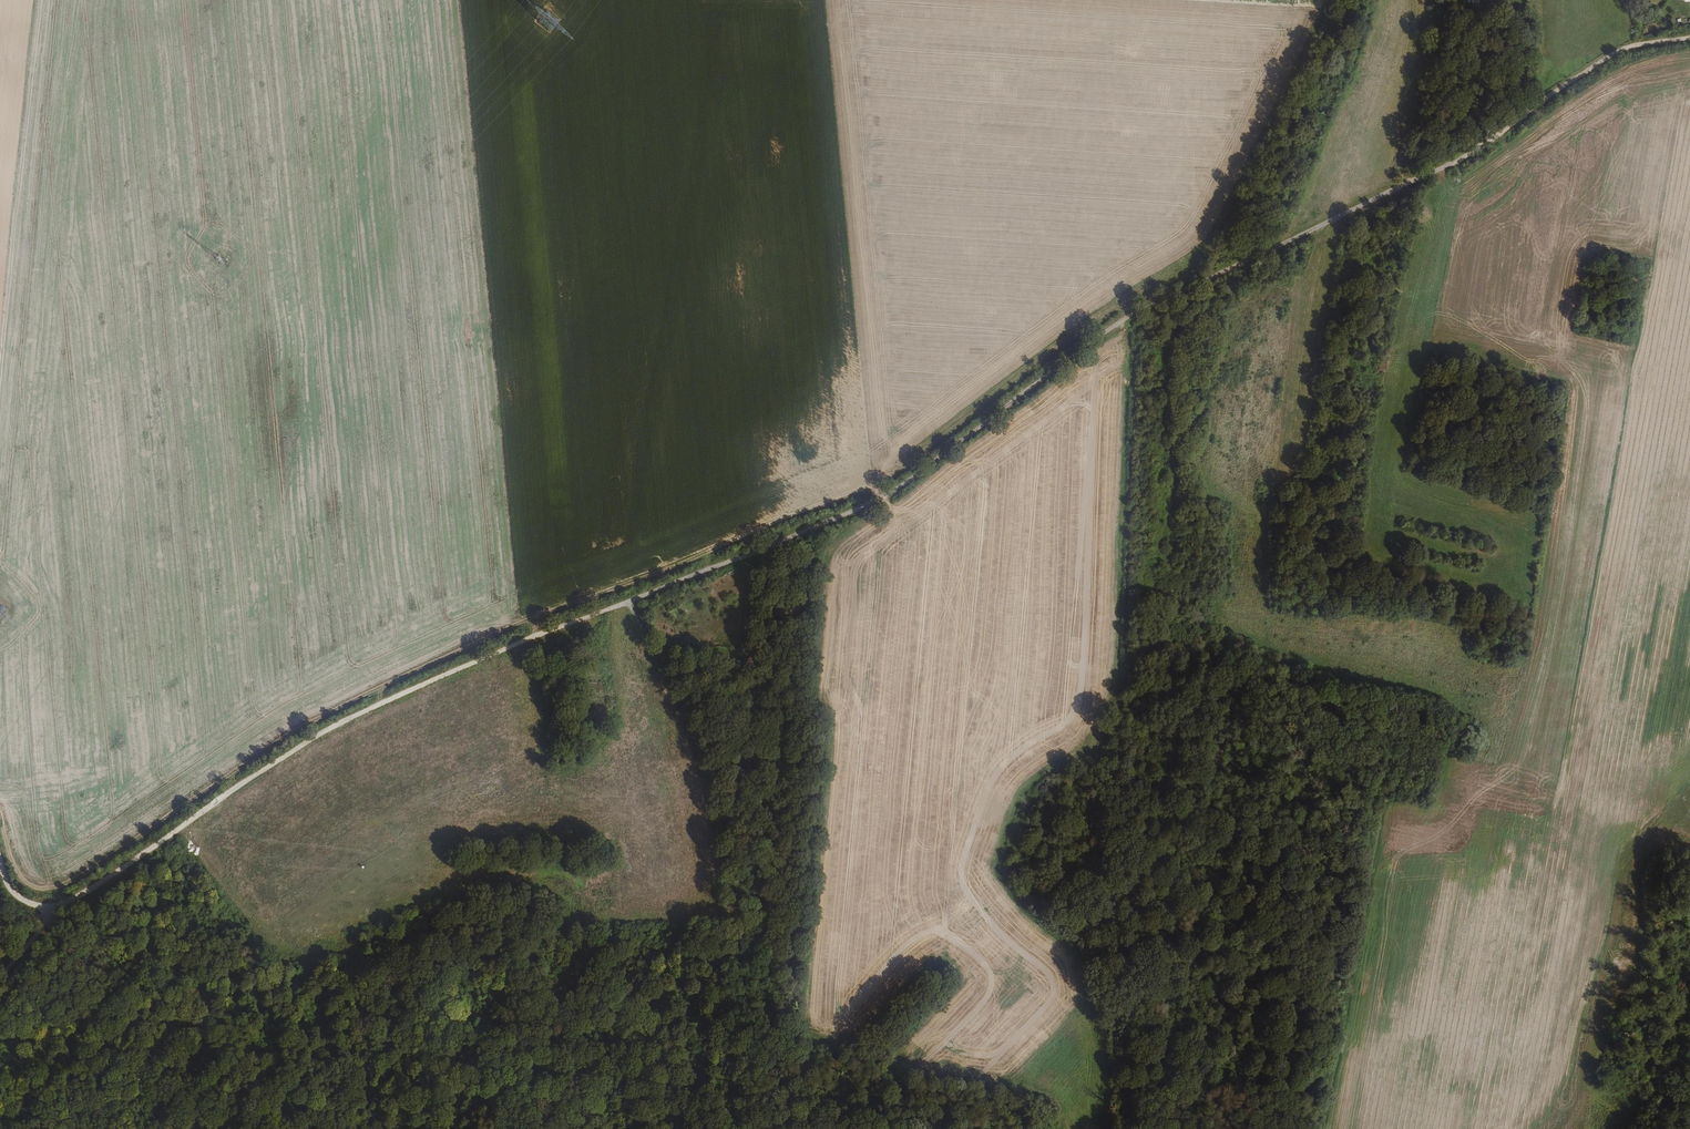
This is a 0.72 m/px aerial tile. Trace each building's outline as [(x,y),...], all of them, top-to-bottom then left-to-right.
[(449,10),(439,20),(448,30),(459,20),(449,10)]
